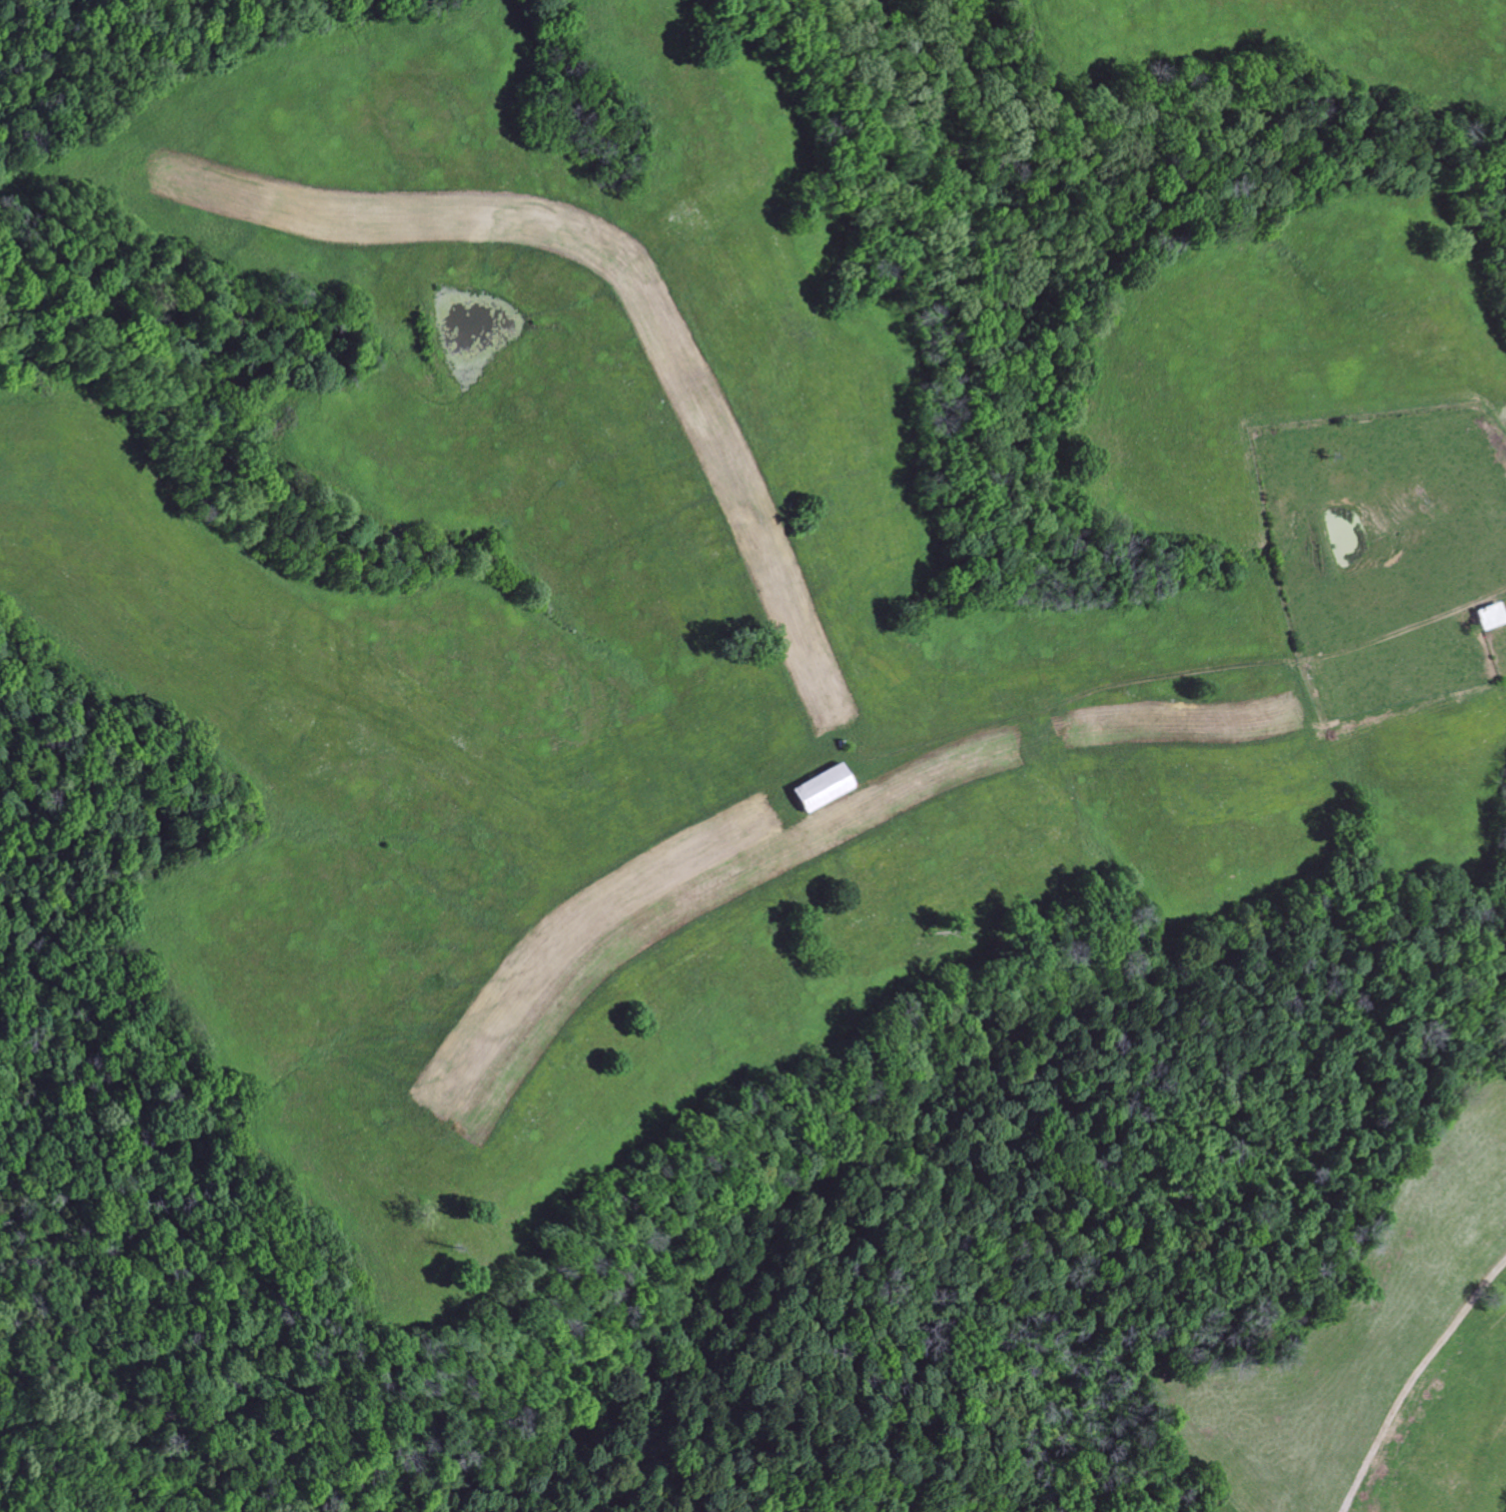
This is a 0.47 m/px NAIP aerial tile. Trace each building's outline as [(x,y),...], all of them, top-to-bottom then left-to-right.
[(1483,632),(1505,627),(1505,614),(1504,605),(1478,611),(1483,632)] [(793,788),(806,813),(856,788),(843,762),(793,788)]
